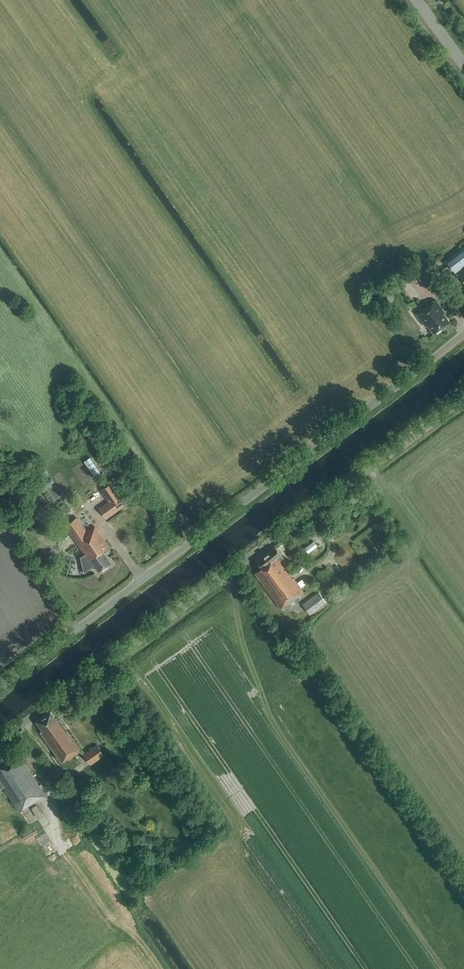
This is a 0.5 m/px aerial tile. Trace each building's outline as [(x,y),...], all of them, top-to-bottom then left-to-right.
[(447,263),(455,272),(463,266),(463,250),(447,263)] [(435,281),(424,265),(414,272),(426,288),(435,281)] [(444,312),(435,300),(430,304),(429,303),(416,314),(425,327),(427,325),(434,334),(450,322),(443,313),(444,312)] [(99,445),(88,445),(88,456),(99,456),(99,445)] [(106,519),(126,506),(111,484),(101,491),(109,502),(99,509),(106,519)] [(76,517),(65,525),(85,554),(80,557),(84,573),(94,566),(98,572),(111,563),(103,552),(109,547),(95,526),(87,532),(76,517)] [(287,605),(304,593),(284,565),(286,563),(275,547),(256,562),(261,567),(254,574),(280,609),(286,604),(287,605)] [(326,603),(319,592),(302,605),(310,615),(326,603)] [(322,682),(327,678),(316,662),(311,666),(322,682)] [(57,721),(51,711),(36,722),(43,731),(41,733),(62,763),(67,759),(68,760),(81,751),(59,719),(57,721)] [(90,765),(103,756),(96,746),(83,754),(90,765)] [(17,751),(0,762),(0,789),(4,787),(20,812),(46,794),(17,751)] [(73,804),(82,798),(72,782),(63,788),(73,804)] [(41,817),(44,815),(37,805),(32,809),(38,817),(40,816),(41,817)] [(70,827),(80,820),(72,808),(61,815),(70,827)] [(26,841),(39,833),(34,826),(22,834),(26,841)]
